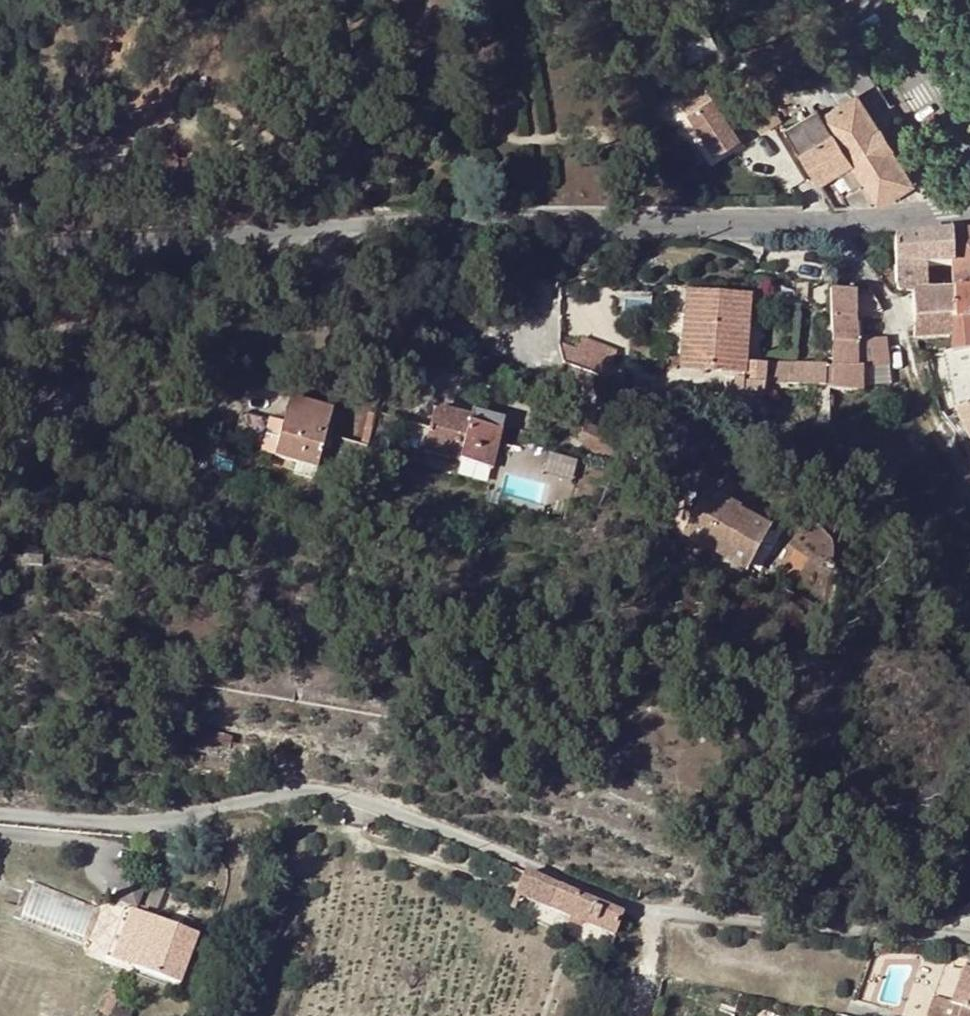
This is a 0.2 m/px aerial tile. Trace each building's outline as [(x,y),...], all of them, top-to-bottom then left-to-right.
[(685,105),(711,94),(705,79),(679,90),(685,105)] [(744,114),(725,87),(684,116),(713,159),(755,130),(744,114)] [(792,100),(784,87),(769,97),(777,110),(785,121),(800,112),(792,100)] [(765,99),(764,100),(744,114),(755,130),(756,129),(760,136),(772,129),(779,125),(780,123),(765,99)] [(784,132),(817,186),(839,173),(849,167),(862,188),(852,194),(845,198),(852,210),(874,209),(910,186),(854,99),(827,115),(822,108),(784,132)] [(862,188),(849,167),(839,173),(852,194),(862,188)] [(845,210),(830,187),(821,193),(832,210),(845,210)] [(953,293),(969,291),(969,235),(951,237),(953,268),(952,268),(953,293)] [(951,237),(924,240),(925,267),(952,268),(953,268),(951,237)] [(896,268),(925,267),(924,240),(894,242),(896,268)] [(955,319),(953,293),(926,294),(925,267),(896,268),(897,293),(914,295),(914,341),(953,340),(955,319)] [(953,340),(952,355),(969,353),(969,291),(953,293),(955,319),(953,340)] [(830,292),(831,319),(856,320),(854,293),(830,292)] [(744,381),(766,383),(790,384),(825,386),(826,367),(746,362),(750,300),(688,296),(687,314),(681,367),(745,373),(744,381)] [(687,314),(678,313),(674,366),(681,367),(687,314)] [(856,341),(856,320),(831,319),(833,343),(857,344),(856,341)] [(864,391),(863,388),(871,386),(870,368),(875,367),(889,366),(885,339),(856,341),(857,344),(833,343),(832,389),(864,391)] [(583,341),(578,352),(573,367),(609,380),(617,353),(583,341)] [(573,367),(578,352),(561,345),(565,364),(573,367)] [(944,355),(955,413),(969,411),(969,353),(952,355),(944,355)] [(744,390),(766,391),(766,390),(766,386),(766,383),(744,381),(744,390)] [(276,457),(300,463),(318,468),(332,412),(290,401),(284,425),(241,415),(234,442),(277,454),(276,457)] [(501,432),(498,432),(472,425),(473,420),(435,410),(425,454),(493,468),(501,432)] [(501,420),(474,414),(473,420),(472,425),(498,432),(501,420)] [(298,471),(317,476),(318,468),(300,463),(298,471)] [(338,487),(319,484),(317,494),(336,498),(338,487)] [(724,506),(707,497),(704,502),(721,511),(724,506)] [(714,526),(721,511),(704,502),(695,518),(714,526)] [(733,519),(736,513),(724,506),(721,511),(733,519)] [(768,531),(736,513),(733,519),(721,511),(714,526),(695,518),(686,534),(747,568),(768,531)] [(43,560),(29,560),(28,570),(42,569),(43,560)] [(195,738),(231,747),(233,737),(198,729),(195,738)] [(136,876),(124,872),(113,900),(125,905),(138,909),(149,881),(136,876)] [(551,912),(558,889),(528,877),(519,899),(551,912)] [(95,907),(34,884),(20,920),(83,943),(95,907)] [(551,912),(614,938),(623,916),(558,889),(551,912)] [(131,914),(113,961),(133,969),(181,988),(199,939),(131,914)] [(947,963),(935,999),(951,1004),(946,1015),(969,1015),(969,964),(966,964),(966,965),(947,963)] [(935,999),(928,1015),(946,1015),(951,1004),(935,999)] [(109,1000),(102,1015),(111,1015),(117,1004),(109,1000)]
